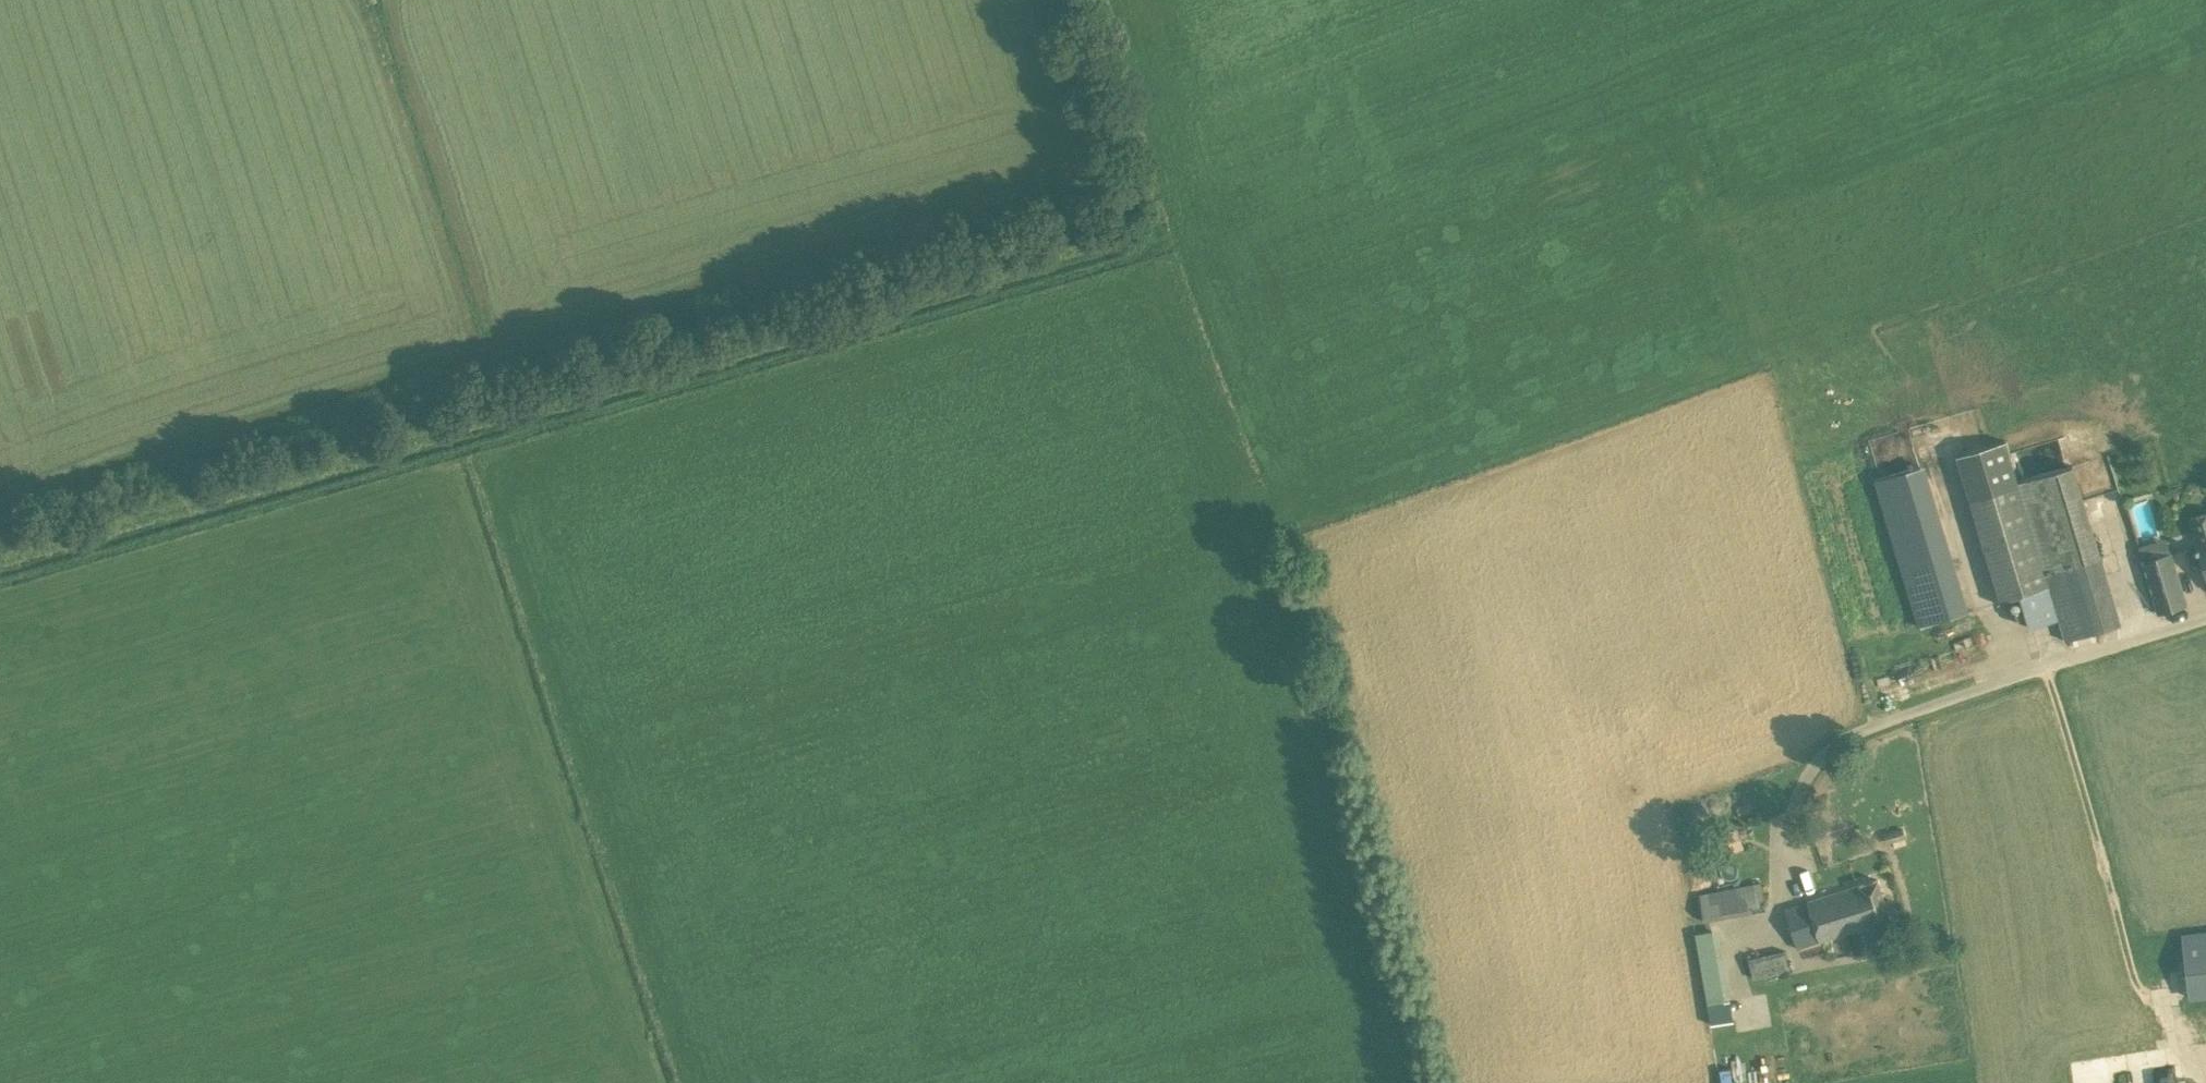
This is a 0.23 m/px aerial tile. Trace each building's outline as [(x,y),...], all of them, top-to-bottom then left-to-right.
[(2000,601),(2048,586),(2064,642),(2121,623),(2074,465),(2017,482),(2004,442),(1956,456),(2000,601)] [(1969,609),(1928,461),(1876,476),(1916,624),(1969,609)] [(2190,517),(2205,574),(2205,512),(2190,517)] [(2187,605),(2171,553),(2142,561),(2157,613),(2187,605)] [(1902,828),(1883,833),(1887,844),(1893,842),(1906,838),(1902,828)] [(1733,829),(1720,833),(1726,853),(1739,849),(1733,829)] [(1891,918),(1879,879),(1784,908),(1796,948),(1891,918)] [(1766,909),(1760,881),(1699,894),(1704,921),(1766,909)] [(1717,929),(1695,933),(1700,960),(1722,956),(1717,929)] [(2184,932),(2191,992),(2205,991),(2205,930),(2184,932)] [(1756,978),(1792,968),(1786,946),(1750,956),(1756,978)]
